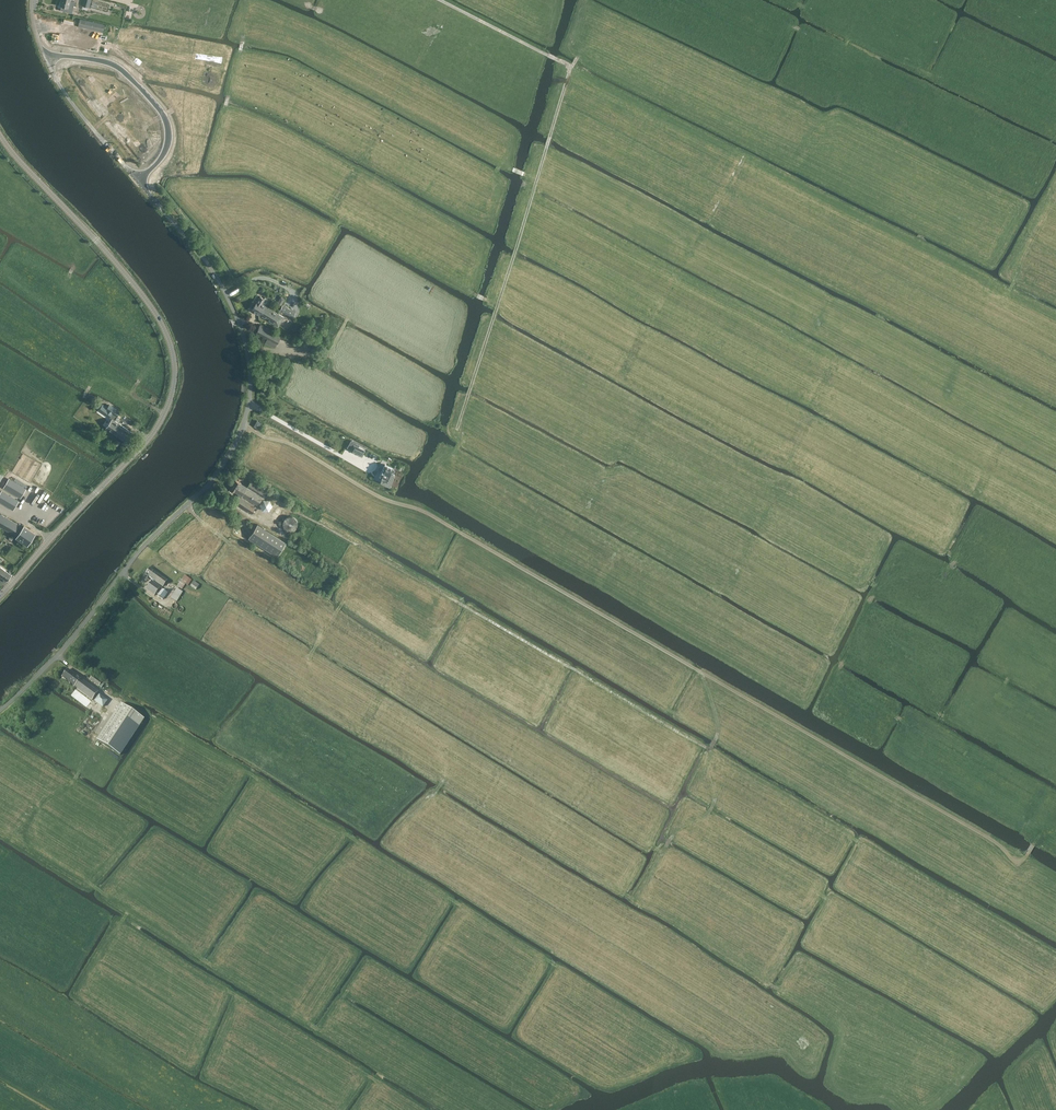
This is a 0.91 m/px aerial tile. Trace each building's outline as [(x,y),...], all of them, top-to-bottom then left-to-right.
[(73,5),(75,1),(70,0),(61,0),(60,5),(62,5),(61,9),(72,12),(73,5)] [(78,26),(103,32),(104,24),(79,18),(78,26)] [(252,310),(260,315),(265,305),(268,300),(265,298),(264,299),(260,296),(252,310)] [(265,305),(260,315),(278,326),(284,317),(265,305)] [(280,310),(292,317),(295,312),(283,305),(280,310)] [(276,343),(280,335),(260,325),(256,333),(271,340),(269,344),(274,347),(276,343)] [(125,441),(132,432),(113,419),(107,428),(125,441)] [(351,440),(347,447),(351,449),(351,450),(362,456),(365,450),(358,446),(359,444),(351,440)] [(381,472),(379,477),(380,477),(382,478),(381,480),(380,481),(390,485),(395,474),(392,473),(394,468),(386,464),(385,464),(383,469),(381,472)] [(10,477),(4,487),(20,497),(26,487),(10,477)] [(257,505),(266,491),(250,482),(247,486),(235,479),(230,488),(240,494),(234,503),(252,513),(254,510),(256,507),(241,497),(242,496),(257,505)] [(2,489),(0,492),(0,502),(13,510),(19,500),(2,489)] [(23,526),(22,525),(21,526),(0,513),(0,526),(0,527),(0,529),(1,530),(2,528),(16,536),(23,526)] [(296,524),(296,522),(296,521),(296,520),(295,519),(294,518),(293,517),(292,516),(291,516),(290,516),(288,516),(287,516),(286,517),(285,518),(284,519),(283,520),(283,521),(283,522),(283,524),(284,525),(284,526),(285,527),(286,528),(287,529),(288,529),(290,529),(291,529),(292,529),(293,528),(294,527),(295,526),(296,525),(296,524)] [(277,530),(256,517),(246,529),(268,542),(277,530)] [(23,526),(16,536),(28,544),(35,533),(24,525),(23,526)] [(163,587),(168,581),(150,568),(146,574),(163,587)] [(12,576),(8,573),(3,579),(4,579),(3,581),(5,583),(6,581),(7,582),(12,576)] [(161,587),(152,581),(146,589),(155,596),(161,587)] [(163,599),(167,593),(162,589),(157,595),(163,599)] [(81,679),(68,669),(62,677),(75,687),(74,687),(92,701),(99,692),(81,679)] [(100,684),(102,682),(92,676),(89,680),(99,687),(100,684)] [(90,703),(76,693),(73,698),(87,708),(87,707),(90,710),(94,705),(90,703)] [(103,707),(108,701),(99,694),(94,701),(103,707)] [(126,697),(101,733),(124,749),(149,713),(126,697)]
